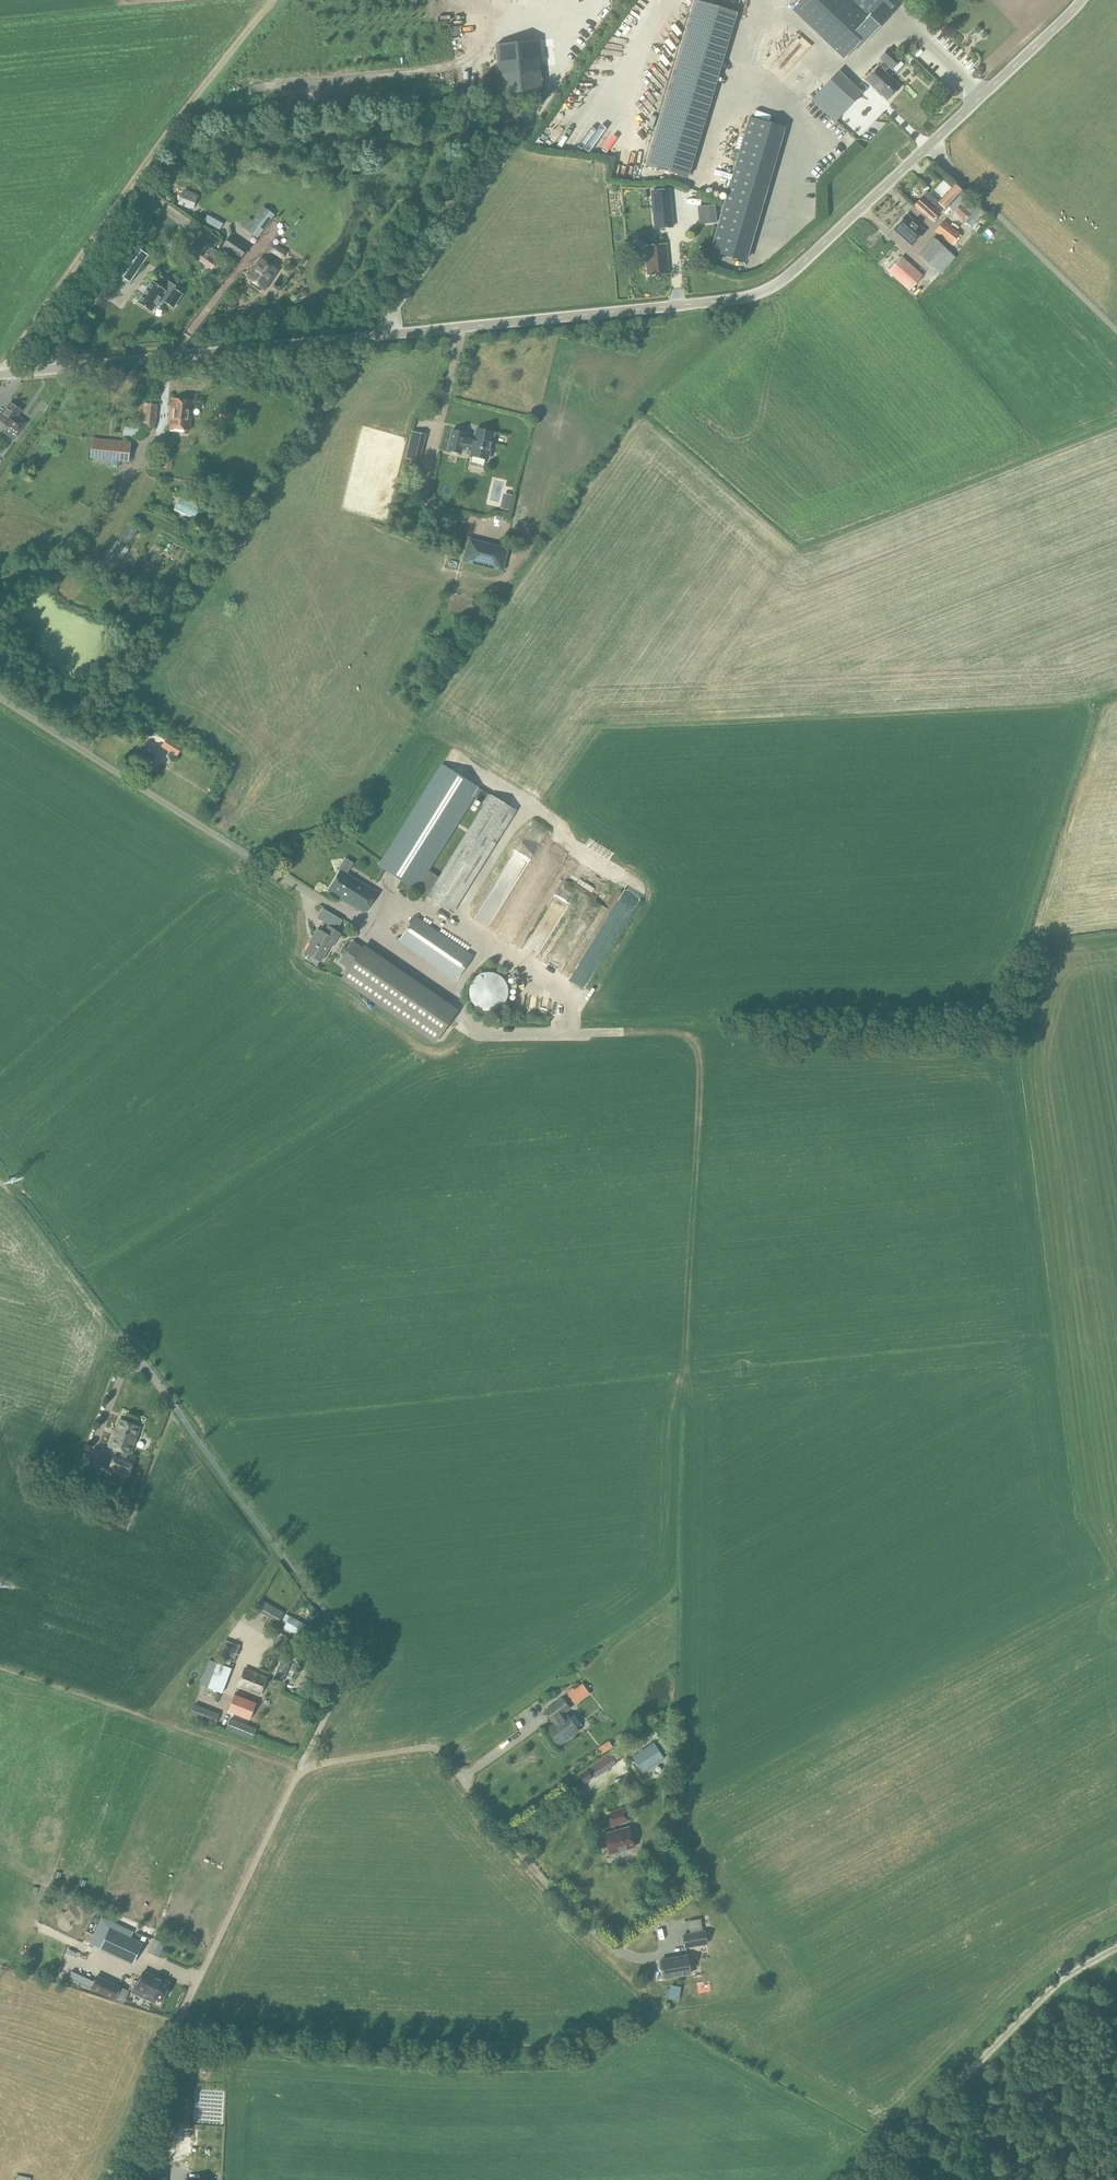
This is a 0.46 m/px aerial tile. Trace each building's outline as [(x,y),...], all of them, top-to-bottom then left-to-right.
[(793,8),(845,56),(897,0),(800,0),(793,8)] [(732,13),(695,2),(647,164),(684,175),(732,13)] [(766,65),(777,76),(795,59),(788,53),(793,48),(788,42),(766,65)] [(542,90),(538,48),(517,50),(521,93),(542,90)] [(890,67),(898,59),(888,49),(880,58),(884,62),(879,68),(878,67),(867,80),(887,99),(899,87),(883,72),(889,66),(890,67)] [(636,84),(648,86),(651,74),(639,71),(636,84)] [(835,122),(861,94),(838,72),(812,100),(835,122)] [(948,92),(954,87),(949,81),(943,86),(948,92)] [(744,261),(783,128),(749,118),(710,251),(744,261)] [(845,161),(857,145),(848,139),(836,155),(845,161)] [(937,179),(929,188),(936,194),(948,180),(929,163),(924,168),(937,179)] [(939,211),(943,207),(944,208),(961,190),(954,184),(937,202),(927,193),(923,197),(915,206),(931,220),(939,211)] [(193,208),(198,196),(184,190),(179,202),(193,208)] [(972,226),(985,211),(965,191),(951,207),(972,226)] [(668,192),(653,193),(657,229),(672,227),(668,192)] [(257,237),(273,215),(263,208),(252,222),(248,219),(243,227),(257,237)] [(924,230),(906,214),(893,229),(911,245),(924,230)] [(952,244),(959,234),(943,221),(935,231),(952,244)] [(240,259),(248,247),(231,236),(223,247),(240,259)] [(212,269),(217,262),(222,255),(197,237),(187,251),(212,269)] [(938,272),(953,255),(936,239),(921,255),(938,272)] [(130,283),(149,255),(134,245),(115,273),(130,283)] [(648,274),(668,273),(666,245),(646,247),(648,274)] [(908,289),(921,274),(902,257),(889,271),(908,289)] [(264,289),(277,270),(261,259),(248,278),(264,289)] [(154,282),(152,281),(138,303),(152,312),(157,305),(159,307),(163,301),(174,309),(183,295),(174,289),(176,286),(159,275),(154,282)] [(743,320),(754,333),(764,325),(753,311),(743,320)] [(43,409),(48,401),(41,397),(36,405),(43,409)] [(189,429),(192,401),(172,399),(170,428),(189,429)] [(156,424),(158,405),(144,403),(142,423),(156,424)] [(26,422),(17,416),(21,411),(10,404),(0,418),(0,420),(19,433),(26,422)] [(230,418),(231,410),(220,409),(219,416),(230,418)] [(142,425),(124,423),(122,435),(141,436),(142,425)] [(488,459),(494,433),(476,429),(474,437),(466,436),(467,434),(452,430),(447,449),(462,453),(462,450),(471,452),(470,455),(488,459)] [(425,435),(411,432),(406,458),(418,461),(425,435)] [(128,459),(129,445),(93,442),(92,456),(128,459)] [(173,466),(174,446),(162,446),(161,466),(173,466)] [(508,547),(469,537),(464,560),(503,570),(508,547)] [(116,720),(123,710),(117,705),(110,715),(116,720)] [(176,756),(182,746),(167,735),(160,746),(176,756)] [(143,771),(154,755),(140,745),(129,762),(143,771)] [(439,879),(426,871),(478,786),(442,764),(379,865),(453,912),(517,811),(491,795),(439,879)] [(365,913),(377,892),(341,870),(328,890),(365,913)] [(567,895),(560,891),(523,951),(532,957),(540,944),(538,943),(567,895)] [(566,954),(593,904),(579,897),(544,964),(548,966),(557,949),(566,954)] [(324,903),(317,914),(346,933),(353,922),(324,903)] [(581,986),(616,919),(603,912),(568,979),(581,986)] [(457,979),(472,955),(417,916),(401,939),(457,979)] [(340,933),(328,926),(324,933),(318,930),(313,938),(314,938),(306,952),(321,962),(329,947),(331,948),(340,933)] [(432,1037),(433,1035),(453,1008),(366,949),(363,952),(353,944),(344,956),(355,964),(346,978),(432,1037)] [(487,1011),(496,1009),(504,1003),(507,993),(505,984),(498,976),(489,973),(479,975),(472,981),(469,991),(471,1001),(477,1008),(487,1011)] [(142,1428),(118,1419),(109,1447),(131,1456),(142,1428)] [(133,1460),(115,1453),(109,1468),(126,1475),(133,1460)] [(80,1480),(78,1487),(89,1491),(91,1484),(80,1480)] [(283,1613),(259,1598),(253,1609),(277,1623),(283,1613)] [(309,1639),(314,1630),(286,1614),(282,1621),(286,1623),(284,1626),(305,1638),(306,1637),(309,1639)] [(227,1640),(222,1653),(235,1658),(240,1645),(227,1640)] [(283,1683),(290,1667),(280,1663),(274,1680),(283,1683)] [(260,1695),(267,1677),(245,1668),(238,1686),(260,1695)] [(589,1692),(582,1684),(568,1694),(574,1703),(589,1692)] [(251,1719),(256,1704),(235,1696),(229,1711),(251,1719)] [(566,1717),(564,1713),(570,1709),(562,1698),(545,1711),(552,1721),(554,1720),(556,1724),(548,1730),(558,1745),(578,1731),(567,1716),(566,1717)] [(194,1706),(190,1716),(215,1724),(218,1715),(194,1706)] [(231,1720),(227,1730),(252,1740),(256,1730),(231,1720)] [(653,1742),(633,1755),(643,1771),(663,1758),(653,1742)] [(610,1755),(599,1762),(605,1770),(615,1764),(610,1755)] [(585,1783),(592,1778),(587,1770),(580,1774),(585,1783)] [(612,1825),(627,1821),(623,1808),(609,1813),(612,1825)] [(630,1832),(629,1827),(605,1834),(611,1854),(614,1853),(615,1855),(622,1853),(621,1851),(634,1847),(633,1842),(636,1841),(633,1831),(630,1832)] [(102,1920),(99,1927),(105,1930),(108,1922),(102,1920)] [(110,1929),(101,1949),(122,1958),(131,1939),(110,1929)] [(686,1947),(707,1943),(705,1932),(684,1935),(686,1947)] [(155,1939),(149,1951),(158,1956),(164,1943),(155,1939)] [(691,1974),(688,1955),(661,1960),(662,1962),(659,1962),(660,1970),(663,1969),(664,1978),(691,1974)] [(89,1989),(95,1974),(84,1970),(79,1986),(89,1989)] [(162,2001),(170,1983),(152,1975),(146,1988),(139,1984),(135,1994),(155,2003),(156,1998),(162,2001)] [(102,1995),(122,2001),(125,1992),(105,1986),(102,1995)]
